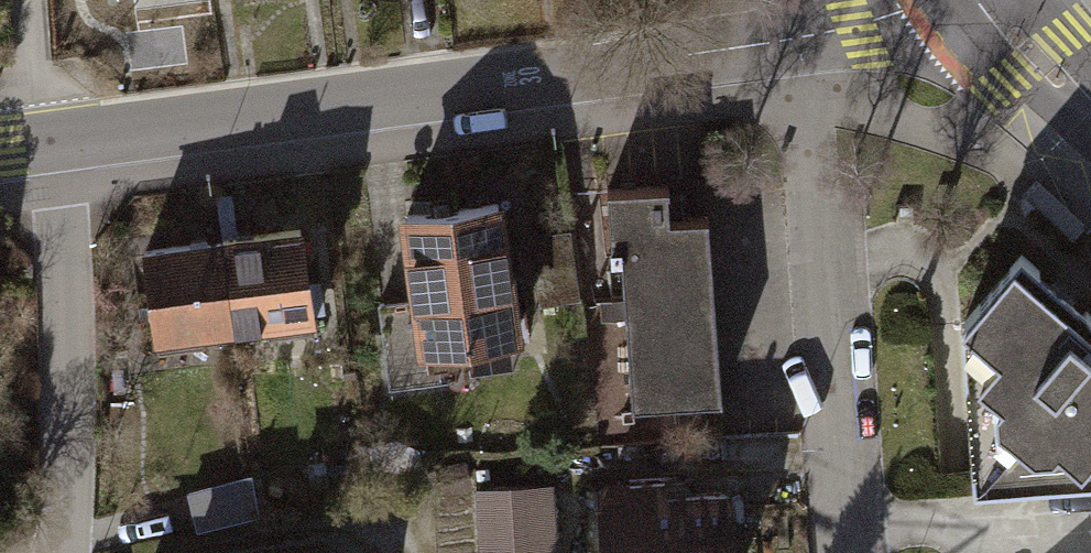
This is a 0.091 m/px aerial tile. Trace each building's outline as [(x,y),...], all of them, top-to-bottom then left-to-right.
[(1087,223),(1035,176),(1021,191),(1072,238),(1087,223)] [(664,200),(598,204),(602,275),(612,274),(622,417),(716,411),(704,229),(666,232),(664,200)] [(516,346),(496,209),(388,225),(408,361),(516,346)] [(314,336),(298,230),(218,242),(232,337),(262,332),(264,343),(314,336)] [(574,233),(531,239),(540,306),(583,300),(574,233)] [(232,337),(218,242),(137,254),(153,359),(201,352),(200,342),(232,337)] [(963,324),(977,485),(1090,476),(1090,315),(1021,255),(963,324)] [(726,497),(660,502),(659,485),(615,488),(617,507),(583,509),(586,552),(730,552),(726,497)] [(547,487),(468,494),(473,552),(553,552),(547,487)]
